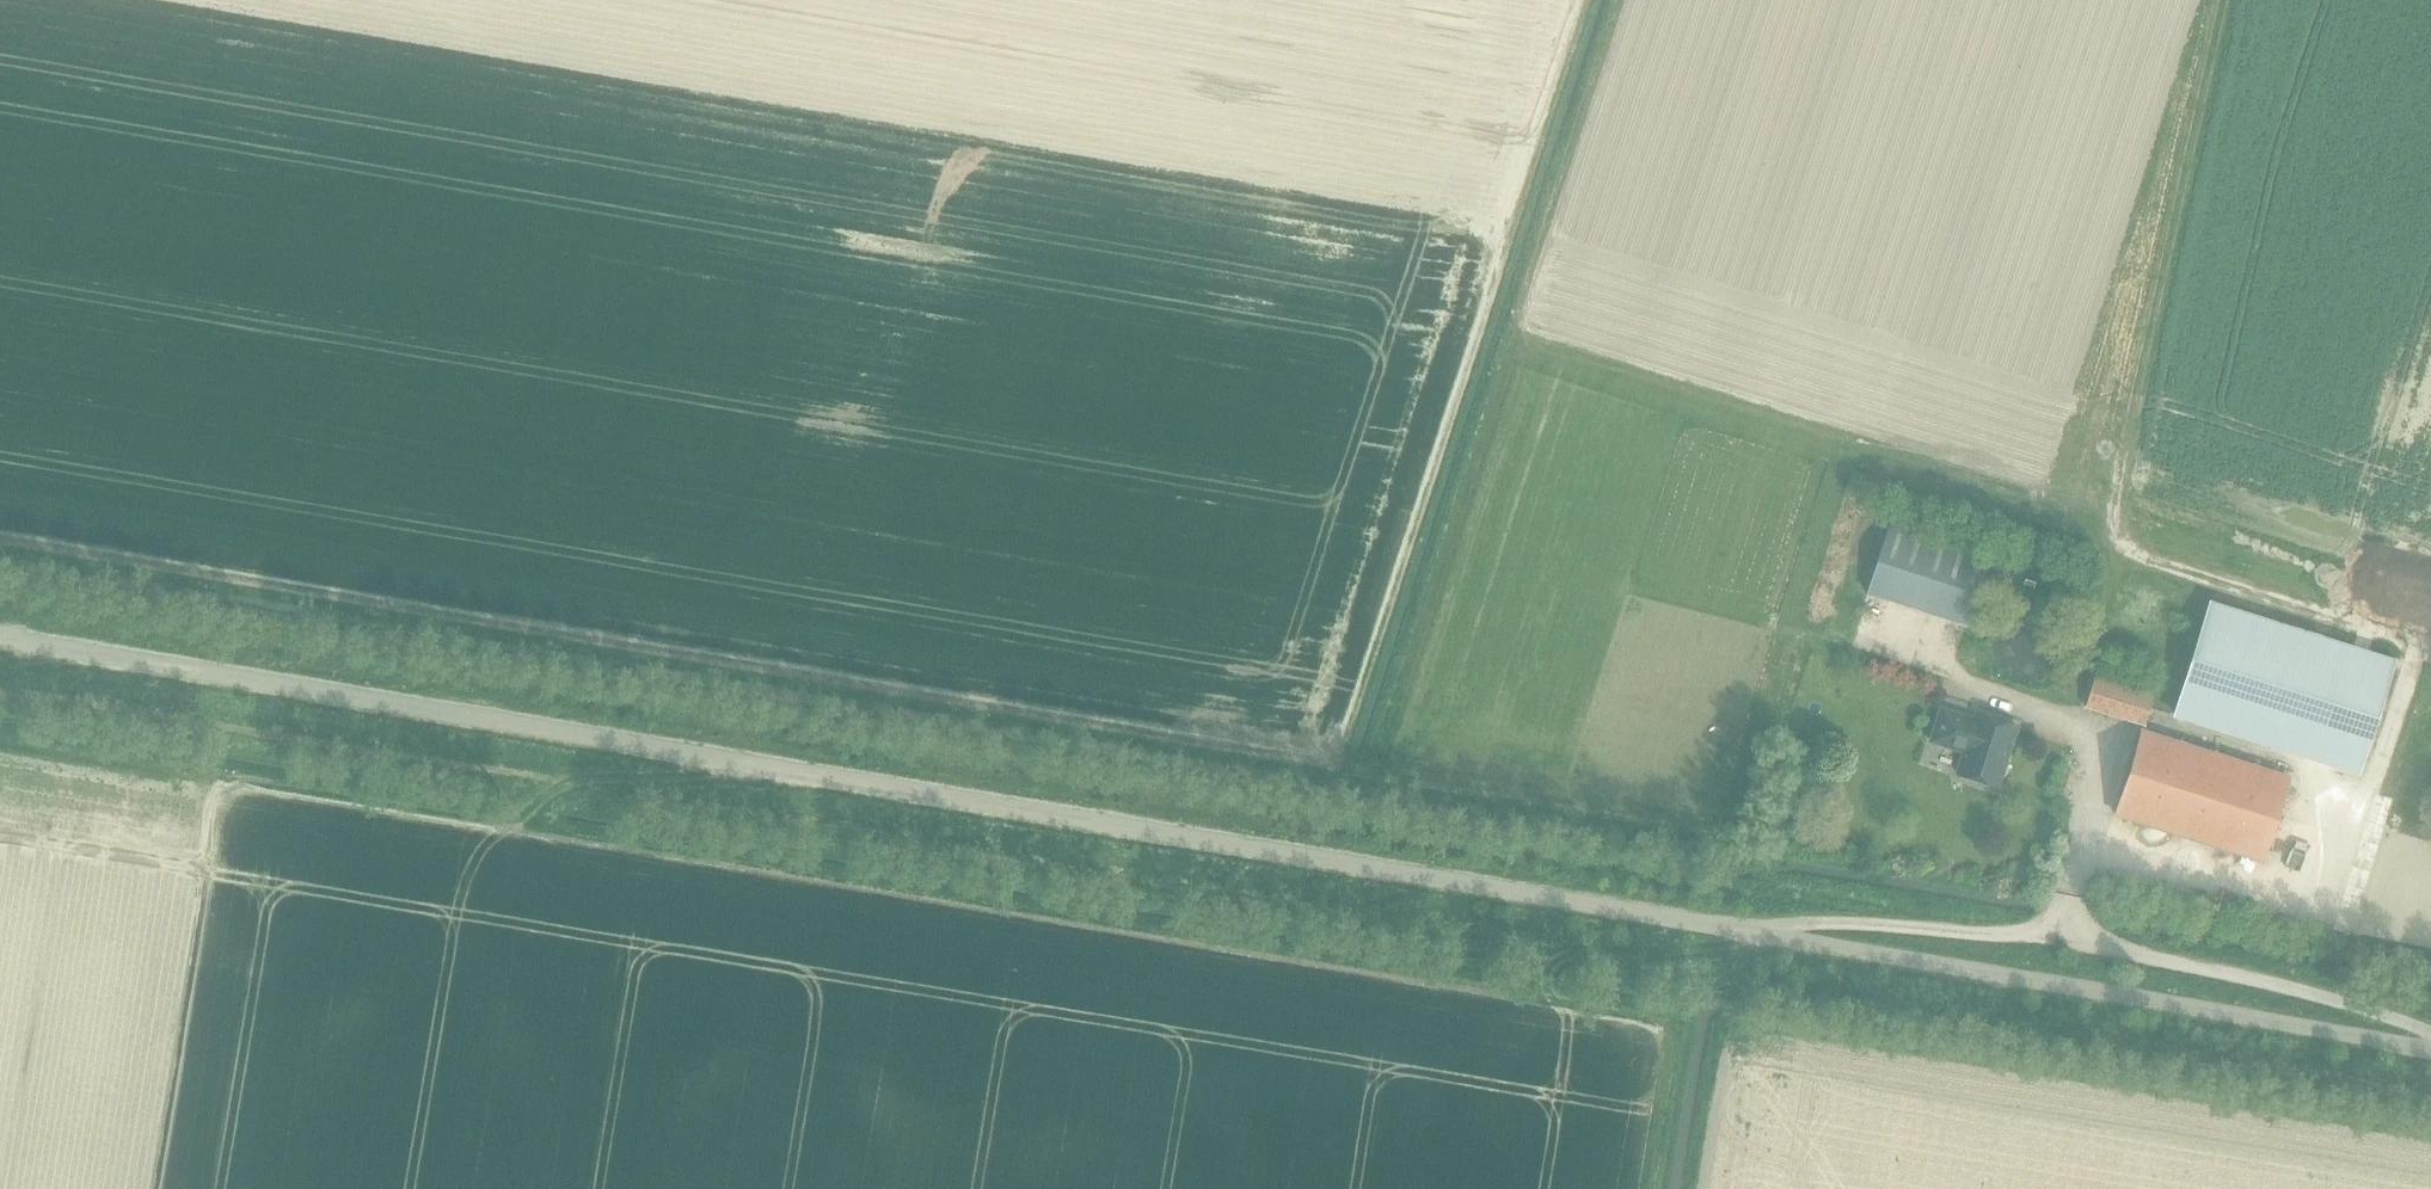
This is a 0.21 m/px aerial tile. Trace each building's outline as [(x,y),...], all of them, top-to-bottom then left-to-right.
[(1865,593),(1968,627),(1987,571),(1992,554),(1994,548),(1891,514),(1865,593)] [(1992,554),(1987,571),(2002,576),(2007,559),(1992,554)] [(2359,774),(2395,660),(2213,602),(2177,717),(2359,774)] [(2153,695),(2094,677),(2085,706),(2144,725),(2153,695)] [(1940,708),(1930,741),(1955,748),(1956,746),(1965,749),(1957,773),(1997,786),(2016,726),(1976,714),(1974,719),(1940,708)] [(2288,776),(2142,730),(2116,815),(2261,860),(2288,776)]
